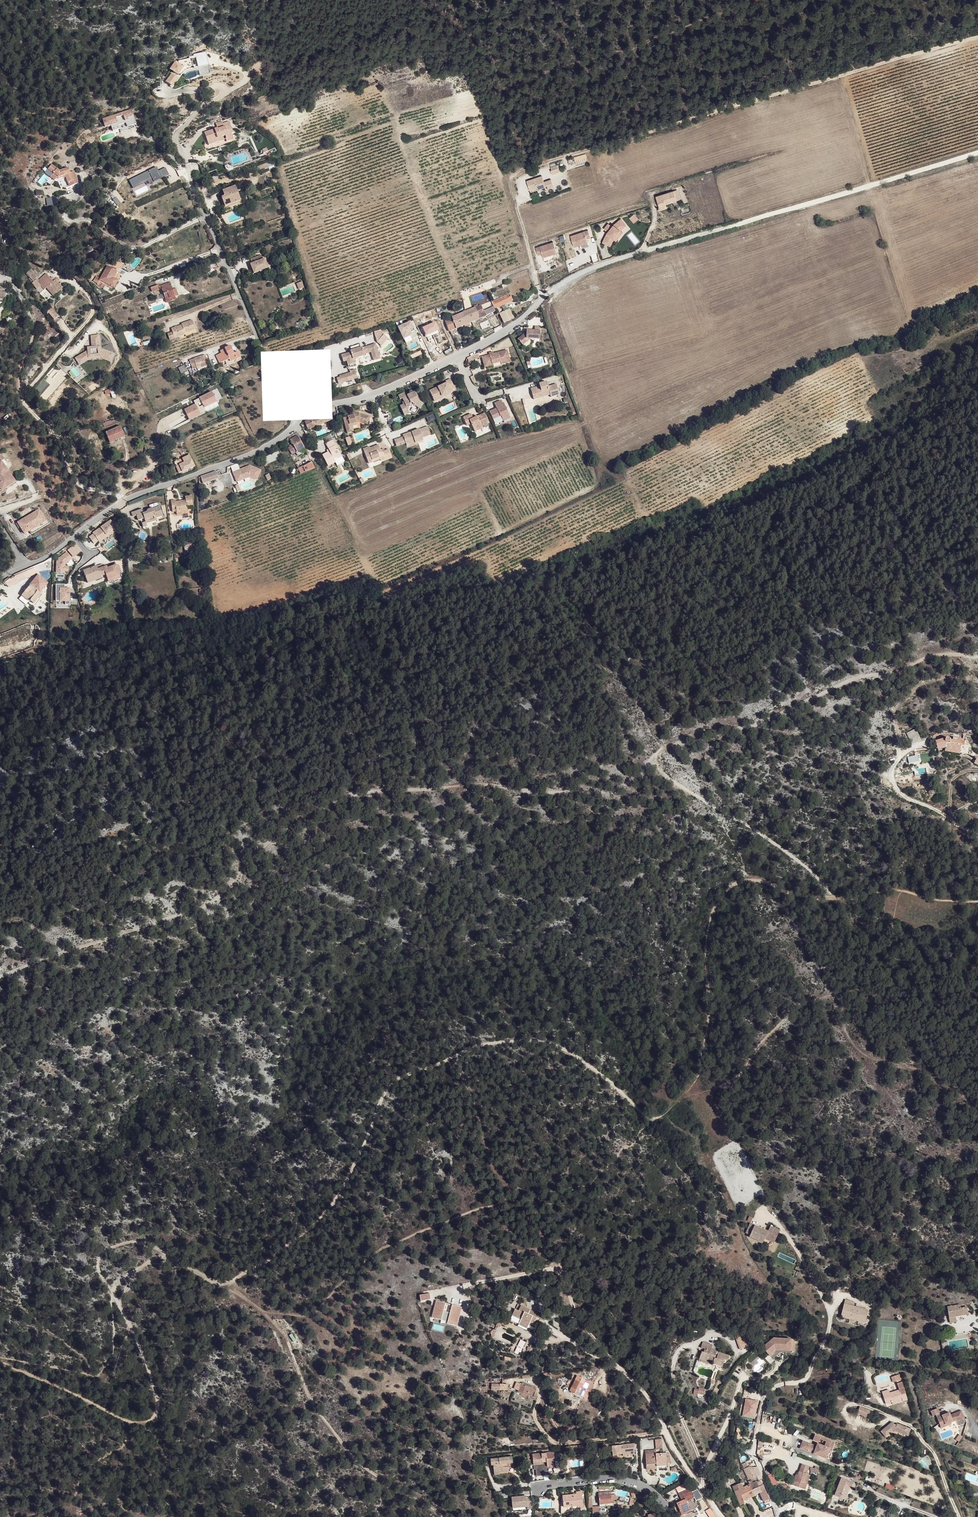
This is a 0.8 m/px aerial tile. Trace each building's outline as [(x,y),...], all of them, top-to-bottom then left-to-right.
[(173,73),(166,82),(171,86),(178,77),(179,78),(185,73),(187,72),(194,71),(192,60),(179,62),(179,65),(177,65),(176,65),(175,65),(173,66),(173,67),(172,68),(172,69),(172,71),(172,72),(173,73)] [(113,131),(136,125),(131,109),(102,118),(105,127),(111,125),(113,131)] [(228,143),(232,142),(231,139),(233,138),(232,135),(233,134),(229,122),(223,124),(223,123),(215,125),(216,130),(209,132),(211,137),(206,138),(208,144),(214,142),(215,145),(220,143),(219,139),(223,138),(226,137),(228,143)] [(550,166),(552,174),(559,172),(557,164),(550,166)] [(52,167),(49,170),(60,182),(63,181),(62,179),(66,178),(68,186),(70,185),(70,190),(79,187),(74,174),(70,175),(68,170),(59,172),(52,167)] [(157,167),(130,181),(133,189),(153,179),(154,182),(169,175),(166,168),(159,171),(157,167)] [(545,177),(529,181),(532,189),(539,187),(540,189),(540,190),(548,188),(549,191),(556,189),(554,182),(547,184),(545,177)] [(63,181),(60,182),(62,190),(66,191),(70,190),(70,185),(68,186),(66,178),(62,179),(63,181)] [(235,202),(239,200),(233,186),(221,191),(224,196),(220,197),(223,204),(233,199),(235,202)] [(676,189),(656,199),(662,211),(670,208),(669,204),(681,200),(676,189)] [(110,202),(117,206),(119,202),(113,198),(110,202)] [(633,223),(638,219),(634,214),(629,218),(633,223)] [(608,233),(604,242),(611,246),(615,239),(622,231),(628,226),(623,219),(615,225),(608,233)] [(590,231),(572,236),(575,247),(580,246),(589,243),(588,239),(592,238),(590,231)] [(554,241),(539,246),(541,253),(542,252),(543,256),(553,253),(557,252),(554,241)] [(553,253),(543,256),(545,262),(555,259),(553,253)] [(261,256),(250,260),(252,264),(250,265),(253,274),(268,269),(264,260),(263,260),(261,256)] [(96,277),(93,282),(98,284),(97,286),(104,290),(105,287),(110,290),(112,287),(114,289),(118,281),(116,280),(124,267),(125,265),(117,261),(113,269),(107,267),(100,279),(96,277)] [(54,297),(63,289),(56,281),(53,283),(46,274),(39,281),(37,279),(38,278),(35,275),(36,274),(32,270),(27,274),(34,283),(32,285),(35,289),(40,285),(43,290),(44,291),(47,289),(54,297)] [(175,297),(173,291),(171,284),(159,288),(160,291),(162,290),(166,301),(175,297)] [(495,310),(513,301),(509,295),(492,303),(495,310)] [(480,307),(445,321),(450,332),(486,317),(484,313),(483,313),(480,307)] [(504,324),(514,319),(510,310),(500,314),(504,324)] [(193,320),(183,324),(183,326),(186,334),(196,331),(193,320)] [(410,320),(397,327),(403,339),(410,335),(412,339),(417,336),(410,320)] [(186,335),(186,334),(183,326),(170,330),(172,334),(167,336),(169,342),(174,340),(186,335)] [(522,332),(514,339),(519,345),(523,342),(523,338),(527,338),(537,338),(537,327),(531,327),(531,331),(522,330),(522,332)] [(429,344),(441,340),(440,336),(428,341),(429,344)] [(406,342),(410,352),(420,347),(416,338),(406,342)] [(380,356),(376,342),(363,346),(363,345),(351,348),(351,350),(342,352),(344,359),(347,358),(348,363),(356,360),(355,356),(365,353),(365,352),(371,350),(374,358),(380,356)] [(88,351),(76,358),(80,365),(89,360),(101,359),(111,363),(114,355),(101,350),(100,347),(88,348),(88,351)] [(221,352),(222,355),(225,362),(229,360),(231,363),(240,359),(238,353),(234,355),(231,347),(221,352)] [(504,350),(480,357),(483,367),(490,365),(490,364),(498,362),(499,364),(508,361),(504,350)] [(225,362),(222,355),(216,357),(220,365),(225,362)] [(200,369),(206,367),(205,364),(207,363),(205,357),(190,362),(193,371),(197,370),(200,369)] [(336,375),(338,381),(352,377),(352,375),(356,373),(355,368),(350,370),(339,373),(340,374),(336,375)] [(445,385),(428,392),(432,400),(440,396),(441,398),(449,393),(448,391),(453,388),(449,380),(444,383),(445,385)] [(539,389),(530,392),(533,398),(549,394),(550,396),(559,394),(555,384),(546,386),(545,383),(545,382),(537,383),(539,389)] [(194,400),(196,403),(184,409),(190,419),(206,411),(204,408),(217,402),(212,391),(194,400)] [(420,410),(424,404),(419,401),(417,398),(419,397),(416,392),(407,397),(405,394),(400,396),(401,400),(403,399),(405,405),(401,407),(405,416),(411,414),(409,410),(409,408),(414,406),(420,410)] [(440,396),(432,400),(433,403),(450,395),(449,393),(441,398),(440,396)] [(497,409),(489,412),(493,420),(501,416),(502,418),(503,421),(510,418),(504,404),(503,404),(496,407),(497,409)] [(327,414),(326,410),(321,412),(322,416),(310,420),(313,428),(317,427),(321,425),(329,422),(328,421),(327,418),(331,418),(329,413),(327,414)] [(363,418),(368,417),(368,413),(356,414),(357,417),(354,416),(353,413),(346,414),(347,417),(342,418),(346,434),(351,432),(349,425),(356,424),(356,422),(359,421),(359,423),(362,422),(363,423),(364,423),(363,418)] [(471,414),(463,418),(465,423),(469,421),(471,425),(474,432),(482,429),(481,427),(489,424),(485,414),(473,419),(471,414)] [(313,428),(310,420),(305,422),(308,430),(313,428)] [(116,438),(117,441),(125,437),(121,427),(107,433),(110,441),(116,438)] [(415,444),(423,442),(420,431),(403,436),(407,446),(415,443),(415,444)] [(304,449),(297,436),(291,440),(294,445),(288,448),(292,455),(296,453),(298,456),(306,452),(304,449)] [(177,447),(184,443),(181,438),(174,442),(177,447)] [(334,440),(327,443),(330,451),(323,455),(327,462),(335,458),(336,462),(344,458),(334,440)] [(382,462),(392,458),(390,450),(385,452),(386,453),(383,454),(379,445),(370,449),(371,450),(364,453),(369,464),(374,462),(373,461),(380,458),(382,462)] [(195,467),(190,456),(179,461),(181,466),(177,468),(180,473),(195,467)] [(0,475),(0,488),(2,490),(15,481),(1,461),(0,462),(0,475)] [(305,471),(314,467),(312,464),(311,461),(301,465),(301,464),(296,467),(299,473),(305,471)] [(249,466),(233,473),(235,480),(242,477),(243,480),(249,477),(256,480),(260,470),(249,466)] [(218,479),(216,472),(201,477),(203,483),(211,480),(212,481),(218,479)] [(176,501),(172,502),(173,513),(177,513),(188,511),(187,507),(194,506),(193,497),(186,498),(186,502),(176,503),(176,501)] [(41,506),(23,518),(25,521),(22,523),(27,531),(33,528),(34,531),(52,520),(48,514),(47,515),(41,506)] [(161,507),(148,511),(149,513),(144,514),(144,512),(143,510),(133,513),(135,518),(138,517),(140,522),(146,520),(147,523),(148,524),(157,521),(156,518),(164,516),(161,507)] [(93,533),(94,534),(89,537),(94,544),(98,541),(106,535),(108,537),(117,530),(116,528),(112,523),(110,521),(93,533)] [(148,524),(147,523),(140,525),(141,529),(158,524),(157,521),(148,524)] [(72,560),(67,554),(56,560),(56,573),(64,574),(64,571),(65,567),(65,565),(72,560)] [(83,572),(87,581),(100,576),(101,577),(105,576),(107,580),(119,575),(116,566),(107,569),(106,566),(98,570),(97,567),(83,572)] [(22,579),(30,576),(28,570),(20,573),(22,579)] [(40,574),(31,585),(40,594),(50,582),(40,574)] [(100,576),(87,581),(88,584),(102,579),(101,577),(100,576)] [(32,599),(29,602),(33,605),(42,595),(40,594),(31,585),(24,593),(32,599)] [(68,606),(68,602),(68,590),(64,590),(64,586),(55,586),(55,602),(64,602),(64,606),(68,606)] [(22,596),(29,602),(32,599),(24,593),(22,596)] [(916,728),(906,732),(911,744),(921,739),(916,728)] [(954,752),(960,753),(961,744),(964,744),(965,739),(957,738),(957,740),(950,739),(951,738),(947,737),(935,741),(938,749),(945,748),(955,749),(954,752)] [(908,757),(909,763),(920,761),(918,754),(908,757)] [(779,1231),(770,1227),(768,1232),(750,1224),(746,1234),(750,1236),(749,1237),(763,1244),(767,1234),(776,1238),(779,1231)] [(446,1303),(437,1301),(432,1318),(442,1320),(442,1317),(449,1319),(448,1322),(447,1324),(457,1326),(462,1307),(453,1305),(450,1315),(444,1313),(446,1303)] [(868,1309),(844,1303),(841,1316),(865,1322),(868,1309)] [(967,1306),(960,1307),(956,1308),(956,1304),(947,1306),(950,1323),(957,1322),(956,1316),(969,1314),(967,1306)] [(533,1326),(536,1321),(534,1320),(535,1318),(539,1319),(541,1315),(521,1306),(519,1310),(515,1309),(513,1314),(522,1318),(521,1320),(519,1325),(527,1328),(529,1324),(533,1326)] [(740,1350),(752,1345),(749,1338),(745,1339),(743,1333),(735,1336),(740,1350)] [(725,1358),(728,1359),(729,1355),(718,1352),(718,1353),(715,1353),(715,1351),(716,1349),(712,1348),(713,1345),(703,1342),(701,1347),(705,1348),(703,1352),(706,1352),(703,1359),(709,1361),(709,1360),(713,1361),(713,1363),(722,1366),(724,1362),(725,1358)] [(762,1351),(768,1359),(775,1354),(790,1355),(791,1344),(773,1342),(762,1351)] [(570,1390),(587,1399),(594,1385),(577,1376),(570,1390)] [(889,1389),(882,1391),(886,1404),(893,1402),(903,1399),(901,1395),(906,1393),(903,1381),(901,1382),(900,1380),(897,1381),(899,1390),(890,1392),(889,1389)] [(535,1388),(532,1387),(525,1385),(526,1383),(524,1382),(524,1383),(522,1382),(522,1384),(521,1384),(520,1386),(516,1385),(514,1389),(518,1390),(518,1391),(532,1396),(535,1388)] [(745,1398),(742,1416),(755,1418),(758,1400),(745,1398)] [(870,1409),(860,1405),(857,1412),(868,1416),(870,1409)] [(936,1415),(940,1424),(945,1422),(946,1424),(951,1422),(957,1420),(957,1421),(965,1418),(962,1411),(951,1415),(950,1412),(941,1416),(938,1408),(931,1411),(933,1416),(936,1415)] [(909,1428),(896,1423),(896,1425),(895,1427),(891,1425),(891,1423),(891,1420),(882,1433),(887,1437),(893,1430),(907,1435),(909,1428)] [(803,1441),(800,1448),(808,1451),(808,1450),(814,1453),(814,1454),(826,1458),(830,1449),(832,1449),(835,1443),(815,1435),(813,1440),(818,1442),(819,1439),(825,1441),(824,1446),(818,1444),(816,1447),(811,1445),(811,1444),(803,1441)] [(625,1454),(634,1453),(633,1448),(634,1448),(634,1443),(612,1445),(614,1455),(620,1454),(620,1453),(623,1452),(623,1456),(625,1455),(625,1454)] [(656,1449),(645,1450),(646,1469),(657,1469),(657,1466),(657,1464),(667,1463),(666,1453),(656,1453),(656,1449)] [(547,1464),(554,1463),(554,1459),(555,1459),(554,1452),(533,1454),(533,1459),(534,1464),(543,1464),(542,1462),(542,1460),(547,1460),(547,1461),(547,1464)] [(509,1463),(514,1463),(513,1456),(491,1459),(492,1465),(494,1465),(495,1472),(499,1471),(499,1472),(509,1471),(509,1467),(509,1463)] [(756,1459),(752,1459),(751,1465),(743,1469),(749,1481),(751,1480),(752,1483),(757,1481),(759,1480),(757,1476),(761,1474),(758,1466),(756,1459)] [(806,1474),(809,1467),(802,1464),(798,1475),(796,1474),(792,1485),(804,1489),(808,1481),(804,1480),(806,1474)] [(841,1494),(846,1497),(850,1487),(851,1487),(853,1488),(853,1487),(854,1487),(855,1486),(855,1485),(855,1484),(855,1483),(853,1482),(841,1478),(834,1495),(840,1497),(841,1494)] [(757,1481),(752,1483),(749,1485),(752,1490),(759,1486),(757,1481)] [(763,1484),(752,1490),(755,1495),(760,1493),(764,1501),(770,1498),(763,1484)] [(755,1495),(752,1490),(749,1485),(735,1491),(740,1505),(745,1503),(744,1500),(755,1495)] [(687,1501),(694,1497),(690,1487),(678,1492),(682,1500),(677,1503),(680,1510),(682,1515),(691,1511),(687,1501)] [(564,1507),(561,1507),(561,1514),(578,1509),(583,1508),(582,1491),(576,1492),(577,1495),(563,1496),(563,1499),(561,1499),(561,1502),(564,1502),(564,1507)] [(600,1507),(613,1505),(611,1494),(599,1495),(600,1507)] [(526,1496),(512,1497),(513,1508),(527,1507),(527,1509),(532,1509),(531,1499),(526,1499),(526,1496)]
